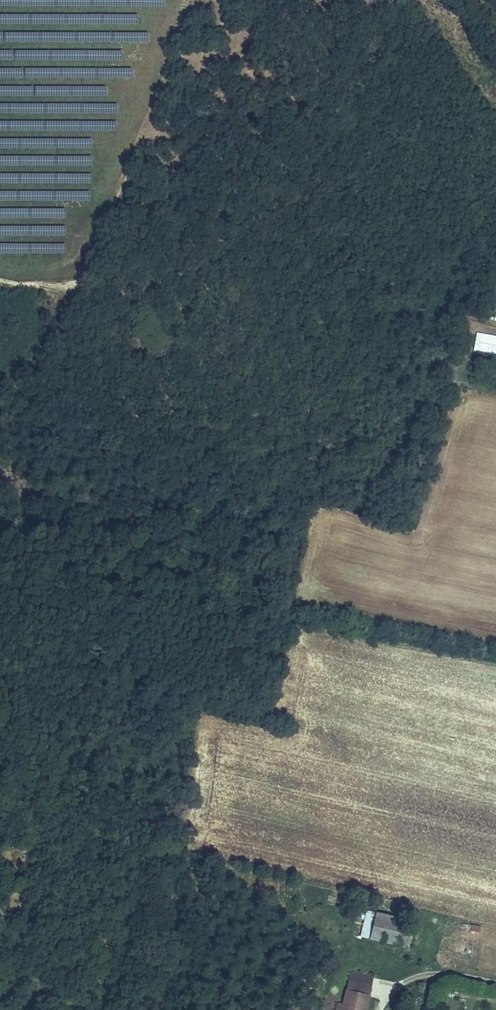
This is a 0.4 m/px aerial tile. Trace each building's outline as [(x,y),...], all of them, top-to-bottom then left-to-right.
[(474,348),(495,353),(495,336),(477,332),(474,348)] [(409,946),(415,920),(367,910),(362,935),(409,946)] [(349,988),(368,992),(371,977),(353,973),(349,988)] [(342,1001),(338,1000),(336,1009),(364,1009),(368,992),(349,988),(345,988),(342,1001)] [(288,1009),(306,1009),(307,1005),(289,1001),(288,1009)]
